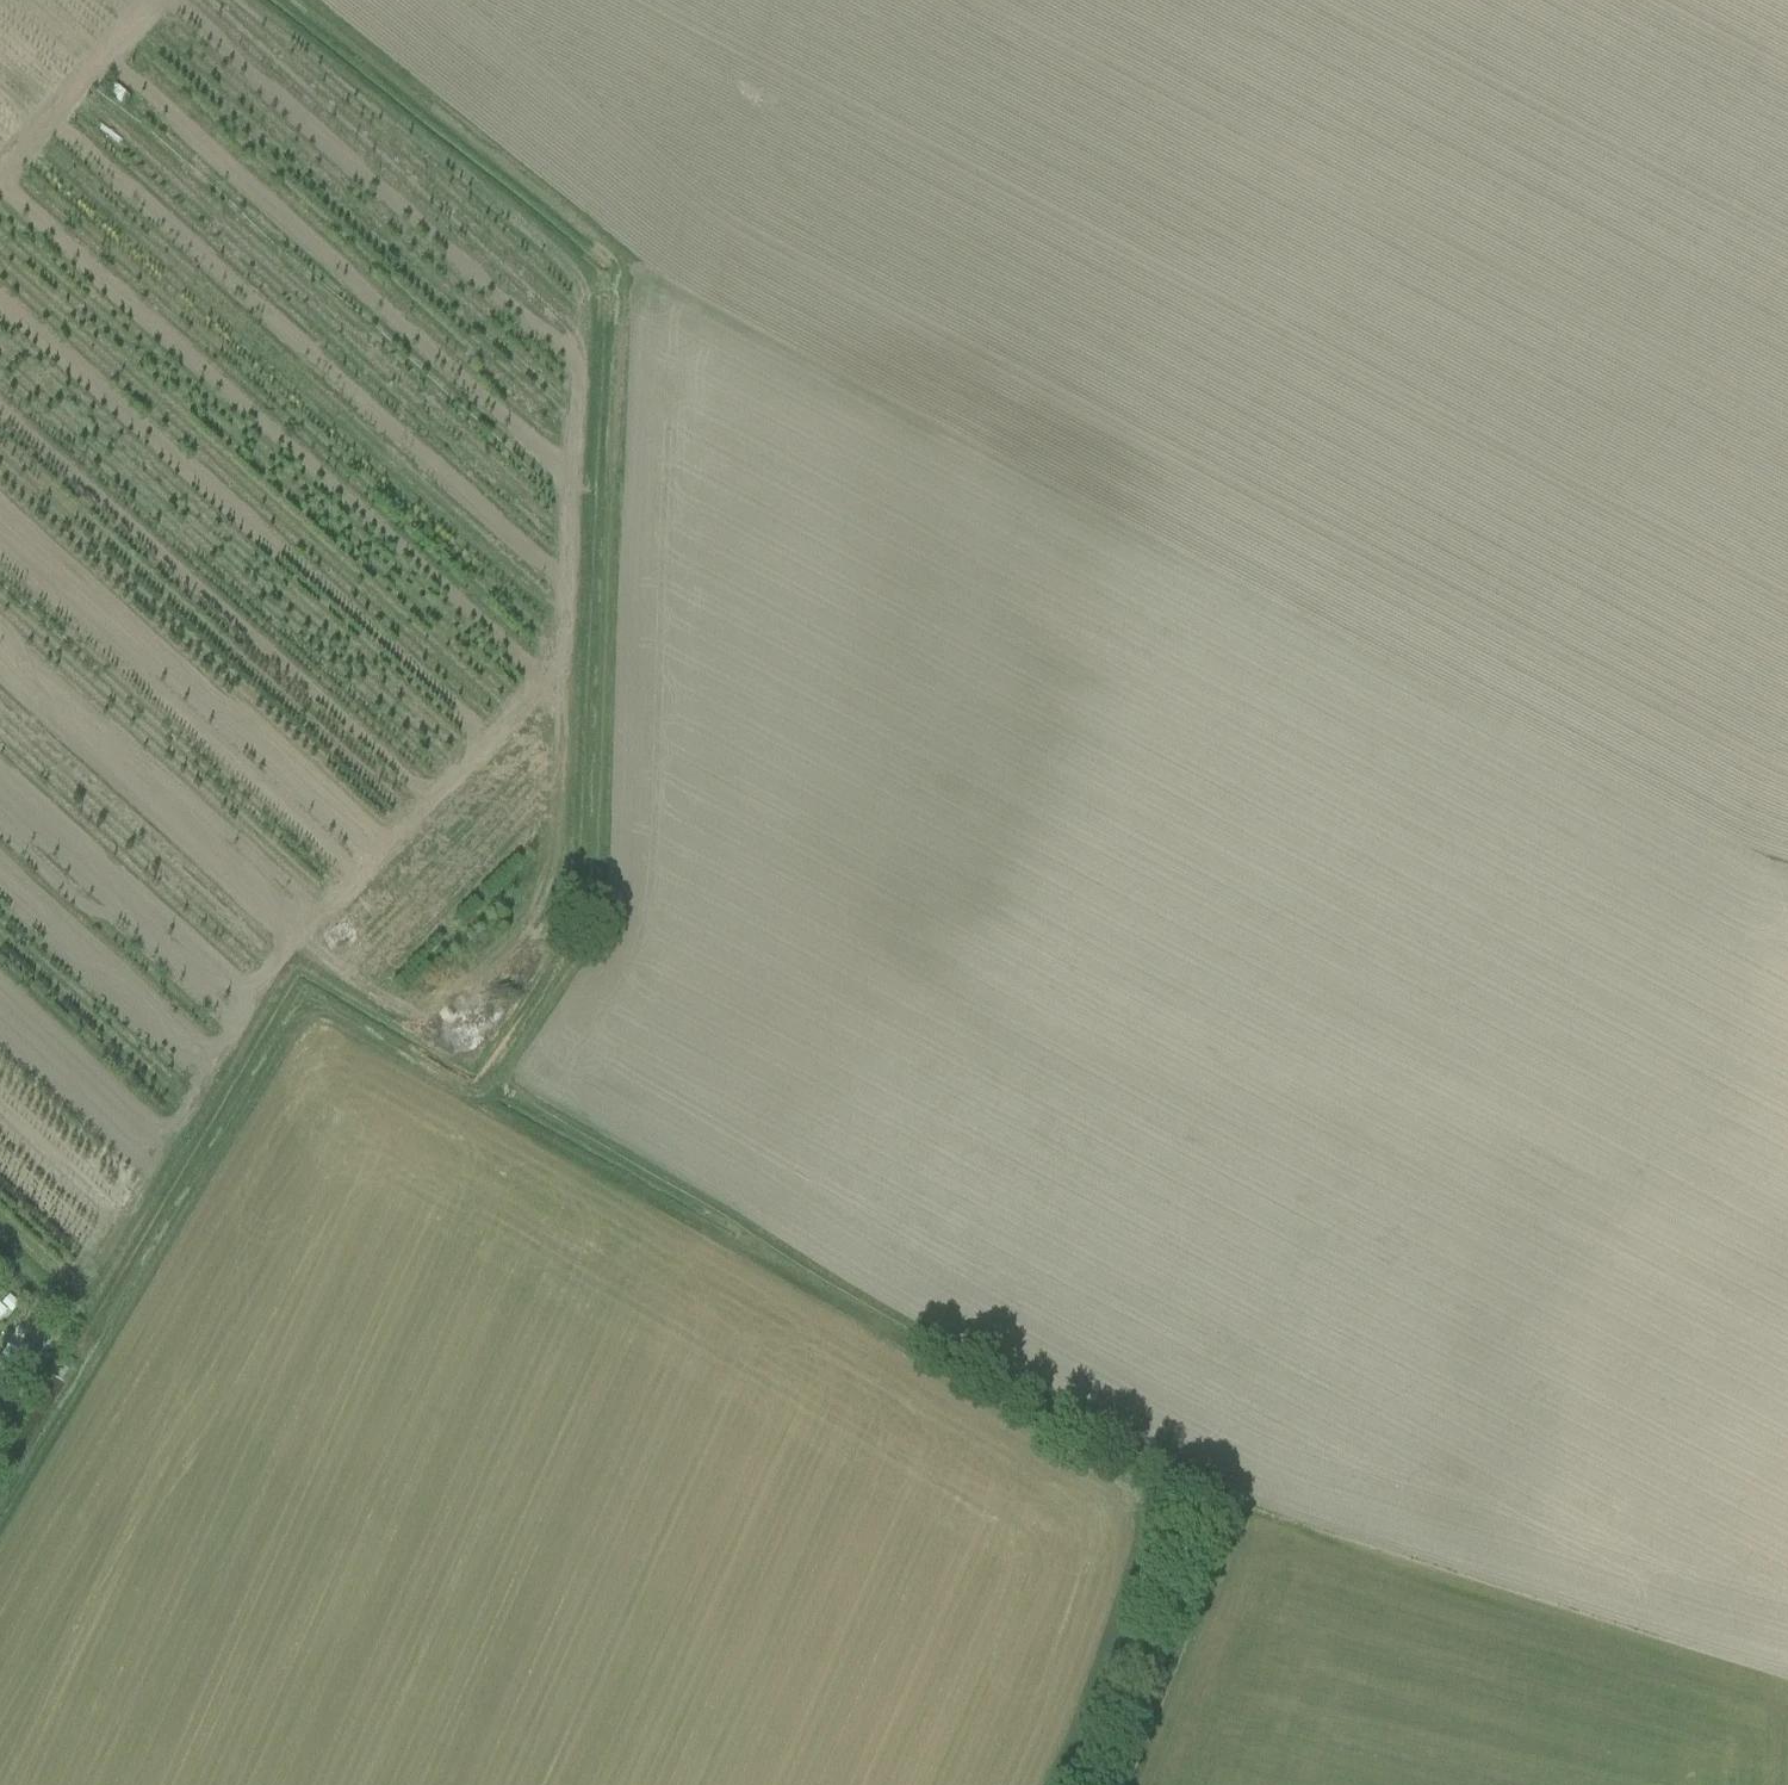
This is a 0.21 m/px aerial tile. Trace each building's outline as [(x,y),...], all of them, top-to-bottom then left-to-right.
[(10,1295),(1,1304),(10,1313),(19,1304),(10,1295)] [(6,1375),(19,1352),(8,1346),(0,1360),(0,1372),(6,1375)]
